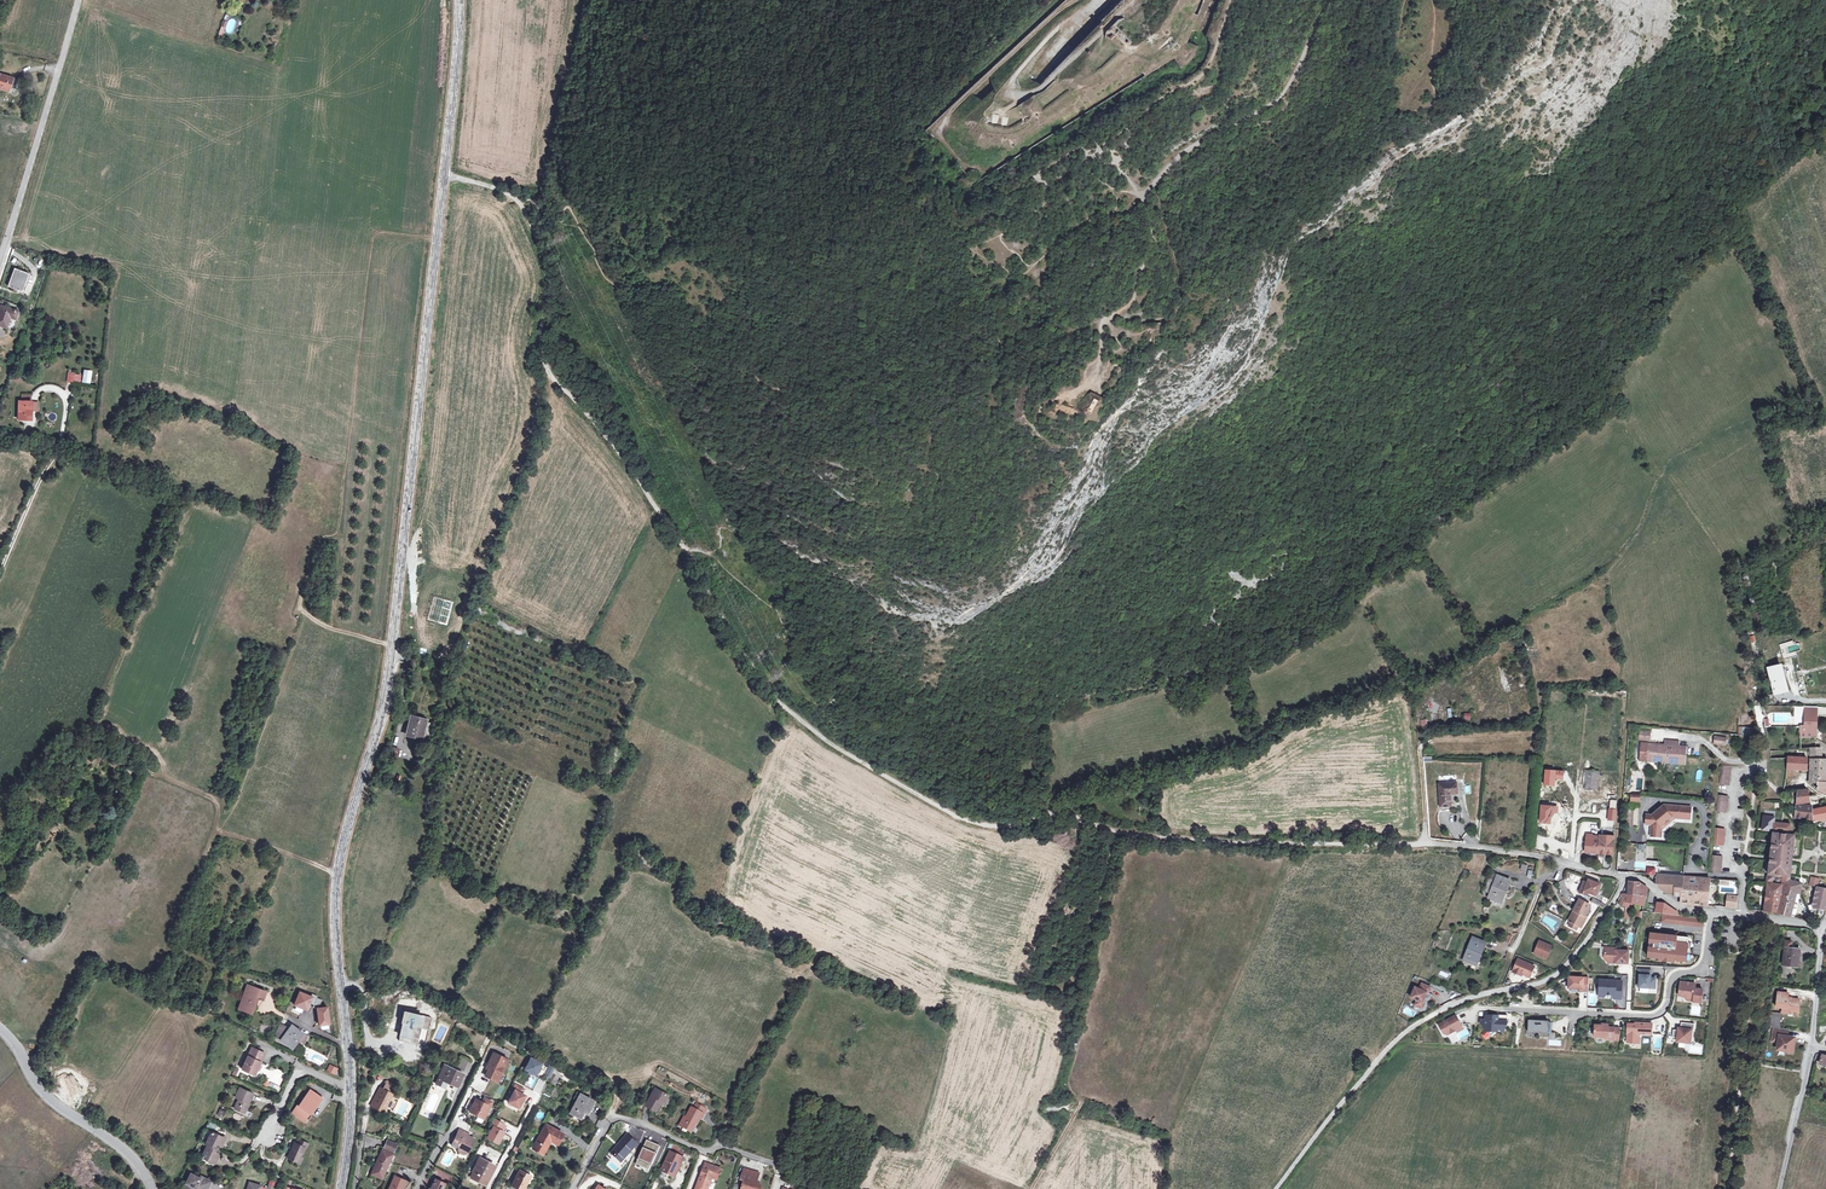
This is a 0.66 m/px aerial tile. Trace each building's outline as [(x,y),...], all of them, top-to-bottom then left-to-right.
[(223,36),(227,22),(223,20),(218,35),(223,36)] [(0,79),(0,89),(10,92),(14,78),(1,75),(0,79)] [(16,269),(9,286),(23,291),(29,274),(16,269)] [(0,311),(0,325),(7,328),(11,317),(16,319),(19,312),(2,306),(0,311)] [(605,344),(592,336),(587,344),(594,349),(597,346),(602,349),(605,344)] [(83,370),(82,383),(91,384),(92,370),(83,370)] [(20,402),(20,420),(32,420),(32,411),(33,402),(32,402),(23,402),(20,402)] [(1530,667),(1539,664),(1534,647),(1525,649),(1530,667)] [(1780,665),(1768,668),(1775,693),(1782,691),(1781,690),(1787,688),(1780,665)] [(1795,726),(1800,726),(1800,728),(1801,738),(1817,738),(1818,716),(1806,716),(1806,708),(1795,708),(1795,726)] [(1806,716),(1818,716),(1818,708),(1806,708),(1806,716)] [(423,738),(427,720),(412,716),(408,735),(423,738)] [(1423,730),(1430,729),(1428,719),(1421,721),(1423,730)] [(1651,732),(1640,731),(1640,740),(1650,741),(1651,732)] [(1727,738),(1715,737),(1714,744),(1726,746),(1727,738)] [(1675,746),(1675,741),(1666,741),(1666,745),(1648,744),(1646,761),(1678,764),(1685,764),(1686,747),(1679,747),(1675,746)] [(1811,748),(1811,759),(1822,760),(1823,744),(1817,744),(1817,748),(1811,748)] [(397,755),(399,749),(392,747),(390,753),(397,755)] [(1789,759),(1788,770),(1807,770),(1808,758),(1789,757),(1789,759)] [(1810,772),(1825,773),(1825,760),(1822,760),(1811,759),(1810,772)] [(1729,787),(1731,767),(1722,766),(1720,786),(1729,787)] [(1819,783),(1825,783),(1825,773),(1810,772),(1810,783),(1819,783)] [(1449,794),(1457,794),(1457,784),(1440,784),(1440,810),(1449,810),(1449,794)] [(1798,791),(1797,798),(1809,796),(1808,789),(1798,791)] [(1639,827),(1642,795),(1633,794),(1630,826),(1639,827)] [(1718,811),(1727,812),(1728,797),(1719,796),(1719,801),(1718,811)] [(1795,819),(1813,821),(1813,810),(1812,806),(1797,804),(1795,819)] [(1653,815),(1647,814),(1646,824),(1652,824),(1651,836),(1662,836),(1662,829),(1662,826),(1673,818),(1675,818),(1690,819),(1692,807),(1665,805),(1653,815)] [(1813,821),(1825,819),(1825,807),(1813,810),(1813,821)] [(1608,821),(1617,821),(1618,810),(1609,809),(1608,821)] [(1662,826),(1662,829),(1675,818),(1673,818),(1662,826)] [(1774,831),(1774,833),(1789,835),(1789,833),(1791,833),(1792,825),(1774,823),(1773,831),(1774,831)] [(1725,829),(1716,828),(1715,845),(1724,846),(1725,829)] [(1586,851),(1598,852),(1599,839),(1594,839),(1594,836),(1592,834),(1587,833),(1586,851)] [(1789,835),(1774,833),(1774,834),(1773,843),(1772,845),(1771,856),(1771,858),(1770,862),(1769,875),(1770,875),(1769,877),(1768,877),(1767,881),(1769,882),(1768,884),(1764,911),(1766,912),(1778,913),(1791,916),(1796,893),(1800,894),(1803,884),(1790,880),(1792,860),(1795,835),(1789,835)] [(1599,839),(1598,852),(1612,853),(1614,835),(1599,835),(1599,839)] [(1712,873),(1721,874),(1723,857),(1713,856),(1712,873)] [(1646,874),(1658,875),(1659,870),(1660,870),(1660,863),(1647,862),(1646,874)] [(1490,893),(1497,874),(1492,872),(1484,891),(1490,893)] [(1504,892),(1507,893),(1511,881),(1498,875),(1490,897),(1501,902),(1504,892)] [(1664,891),(1675,892),(1676,877),(1658,875),(1657,884),(1660,886),(1660,888),(1664,891)] [(1676,877),(1675,892),(1682,892),(1683,877),(1676,877)] [(1683,877),(1682,892),(1681,904),(1708,906),(1710,879),(1709,879),(1684,877),(1683,877)] [(1819,879),(1812,877),(1810,885),(1818,886),(1819,879)] [(1589,883),(1584,882),(1580,892),(1585,894),(1586,892),(1598,896),(1602,885),(1594,882),(1594,883),(1591,882),(1592,881),(1590,880),(1589,883)] [(1628,895),(1646,897),(1648,889),(1640,883),(1629,882),(1629,890),(1625,889),(1622,895),(1624,895),(1628,895)] [(1813,907),(1825,910),(1825,890),(1817,888),(1813,907)] [(1800,894),(1796,893),(1791,916),(1795,917),(1800,894)] [(1646,897),(1628,895),(1627,901),(1627,902),(1644,906),(1646,897)] [(1738,896),(1729,895),(1727,907),(1737,908),(1738,896)] [(1604,908),(1606,904),(1595,898),(1593,902),(1604,908)] [(1577,912),(1572,922),(1580,926),(1582,927),(1588,917),(1586,916),(1591,905),(1581,900),(1575,911),(1577,912)] [(1656,913),(1677,915),(1677,912),(1666,904),(1658,903),(1656,913)] [(1703,919),(1667,915),(1666,923),(1698,926),(1698,923),(1702,924),(1703,919)] [(1580,926),(1572,922),(1569,926),(1577,930),(1580,926)] [(1687,942),(1687,937),(1675,937),(1662,937),(1662,936),(1649,935),(1648,959),(1658,959),(1675,960),(1686,961),(1686,952),(1687,942)] [(1479,954),(1481,955),(1486,943),(1473,938),(1465,959),(1475,964),(1479,954)] [(1540,941),(1537,951),(1549,955),(1553,945),(1540,941)] [(1789,963),(1799,964),(1800,949),(1791,948),(1792,943),(1786,942),(1783,965),(1789,966),(1789,963)] [(1628,964),(1630,951),(1618,949),(1618,947),(1606,946),(1605,956),(1608,959),(1616,960),(1616,962),(1628,964)] [(1531,978),(1536,967),(1519,960),(1514,973),(1523,977),(1524,975),(1531,978)] [(1655,972),(1642,970),(1641,976),(1643,976),(1641,989),(1657,991),(1659,981),(1653,980),(1655,972)] [(1588,992),(1589,978),(1569,977),(1569,986),(1571,989),(1583,989),(1583,992),(1588,992)] [(1622,981),(1600,980),(1599,994),(1615,995),(1615,999),(1621,1000),(1622,981)] [(1681,982),(1679,996),(1688,997),(1688,1001),(1693,1001),(1693,1002),(1702,1003),(1703,990),(1695,989),(1696,986),(1691,986),(1691,984),(1681,982)] [(1429,992),(1430,993),(1433,987),(1423,984),(1421,989),(1417,987),(1413,997),(1419,1000),(1417,1005),(1424,1008),(1426,1003),(1425,1002),(1429,992)] [(248,991),(246,991),(240,1008),(252,1012),(257,998),(260,999),(264,1000),(266,992),(249,986),(248,991)] [(318,996),(314,995),(313,997),(302,992),(296,1005),(307,1011),(310,1004),(314,1005),(318,996)] [(1789,993),(1778,992),(1776,1007),(1782,1008),(1782,1013),(1788,1013),(1788,1011),(1793,1011),(1798,1012),(1799,1000),(1788,998),(1789,993)] [(314,1009),(319,1011),(320,1027),(331,1026),(329,1009),(320,1010),(324,1001),(319,999),(320,997),(318,996),(314,1005),(316,1006),(314,1009)] [(255,1013),(260,999),(257,998),(252,1012),(255,1013)] [(423,1015),(419,1014),(406,1011),(400,1036),(411,1039),(414,1025),(420,1026),(423,1015)] [(1772,1027),(1779,1028),(1781,1015),(1774,1014),(1772,1027)] [(1507,1027),(1508,1016),(1498,1015),(1498,1016),(1486,1016),(1486,1020),(1484,1020),(1483,1026),(1487,1031),(1488,1031),(1496,1031),(1497,1031),(1499,1030),(1502,1026),(1507,1027)] [(1462,1026),(1456,1016),(1439,1025),(1444,1034),(1448,1035),(1456,1031),(1457,1029),(1462,1026)] [(1529,1020),(1528,1031),(1550,1032),(1551,1023),(1548,1023),(1548,1020),(1538,1019),(1538,1022),(1535,1022),(1535,1020),(1529,1020)] [(1636,1025),(1628,1024),(1627,1043),(1636,1044),(1636,1038),(1639,1038),(1639,1034),(1652,1035),(1652,1024),(1636,1023),(1636,1025)] [(1678,1031),(1674,1030),(1673,1038),(1677,1039),(1677,1042),(1685,1043),(1686,1039),(1691,1039),(1692,1030),(1694,1030),(1695,1024),(1682,1023),(1681,1029),(1678,1031)] [(1614,1040),(1615,1028),(1608,1028),(1609,1025),(1602,1024),(1602,1026),(1595,1025),(1595,1037),(1608,1038),(1608,1040),(1614,1040)] [(303,1034),(292,1026),(289,1030),(281,1025),(277,1032),(284,1037),(282,1040),(292,1048),(297,1041),(304,1044),(308,1036),(303,1034)] [(1502,1026),(1499,1030),(1503,1035),(1507,1027),(1502,1026)] [(1794,1046),(1795,1037),(1788,1036),(1785,1036),(1786,1030),(1774,1028),(1773,1038),(1779,1039),(1778,1049),(1790,1051),(1791,1046),(1794,1046)] [(284,1037),(277,1032),(276,1035),(282,1040),(284,1037)] [(257,1070),(261,1062),(265,1052),(253,1047),(243,1069),(255,1075),(257,1070)] [(485,1068),(489,1070),(497,1054),(493,1052),(485,1068)] [(497,1054),(489,1070),(486,1075),(499,1081),(509,1060),(497,1054)] [(466,1067),(469,1060),(463,1057),(459,1064),(466,1067)] [(537,1074),(542,1063),(532,1058),(526,1069),(537,1074)] [(457,1086),(463,1073),(445,1065),(437,1083),(445,1087),(448,1082),(457,1086)] [(338,1069),(332,1066),(329,1071),(336,1074),(338,1069)] [(551,1077),(555,1068),(551,1066),(546,1074),(551,1077)] [(380,1093),(374,1106),(384,1111),(391,1098),(390,1098),(396,1086),(387,1081),(384,1088),(381,1093),(380,1093)] [(314,1084),(311,1089),(316,1093),(319,1088),(314,1084)] [(519,1108),(526,1095),(522,1093),(525,1089),(516,1084),(514,1089),(516,1090),(509,1102),(519,1108)] [(371,1105),(374,1106),(380,1093),(381,1093),(384,1088),(380,1086),(371,1105)] [(236,1097),(240,1099),(235,1108),(245,1113),(254,1094),(241,1087),(236,1097)] [(662,1100),(665,1102),(669,1095),(655,1088),(646,1105),(656,1111),(662,1100)] [(316,1093),(311,1089),(300,1105),(299,1104),(293,1114),(297,1117),(300,1113),(308,1119),(311,1113),(311,1112),(321,1097),(316,1093)] [(585,1110),(589,1112),(594,1101),(581,1094),(571,1113),(581,1118),(585,1110)] [(479,1097),(472,1110),(479,1113),(486,1117),(492,1104),(494,1099),(486,1096),(484,1100),(479,1097)] [(696,1123),(698,1124),(706,1109),(696,1103),(694,1108),(692,1107),(686,1118),(685,1117),(680,1126),(691,1131),(696,1123)] [(486,1117),(479,1113),(477,1118),(487,1123),(492,1113),(490,1112),(494,1104),(492,1104),(486,1117)] [(305,1122),(308,1119),(300,1113),(297,1117),(305,1122)] [(505,1131),(501,1129),(505,1123),(495,1118),(492,1124),(494,1126),(488,1137),(497,1141),(499,1137),(501,1138),(505,1131)] [(558,1144),(564,1134),(547,1125),(534,1148),(544,1154),(551,1141),(558,1144)] [(463,1151),(468,1154),(475,1140),(469,1136),(469,1135),(460,1130),(455,1139),(460,1142),(457,1148),(459,1149),(460,1153),(463,1151)] [(207,1144),(209,1145),(203,1157),(215,1162),(220,1150),(219,1150),(224,1137),(213,1132),(207,1144)] [(626,1154),(636,1143),(628,1135),(611,1153),(621,1162),(627,1155),(626,1154)] [(298,1162),(301,1156),(306,1147),(307,1148),(309,1143),(299,1139),(297,1143),(296,1142),(289,1158),(298,1162)] [(460,1142),(455,1139),(451,1145),(457,1148),(460,1142)] [(388,1140),(385,1147),(394,1151),(398,1145),(388,1140)] [(393,1154),(384,1149),(372,1174),(382,1178),(393,1154)] [(678,1167),(680,1168),(685,1158),(671,1152),(662,1171),(673,1176),(678,1167)] [(490,1172),(492,1173),(496,1166),(481,1158),(477,1165),(478,1165),(475,1171),(474,1171),(471,1177),(484,1183),(490,1172)] [(706,1163),(696,1188),(709,1188),(713,1178),(713,1177),(718,1179),(722,1169),(706,1163)] [(760,1174),(745,1169),(741,1180),(745,1181),(742,1188),(759,1188),(754,1186),(755,1184),(757,1183),(760,1174)] [(530,1175),(520,1170),(512,1185),(519,1188),(524,1188),(527,1184),(526,1183),(530,1175)] [(486,1185),(492,1173),(490,1172),(484,1183),(486,1185)] [(210,1180),(201,1176),(200,1178),(191,1173),(186,1183),(191,1186),(189,1188),(208,1188),(210,1185),(208,1184),(210,1180)] [(407,1181),(396,1176),(390,1188),(404,1188),(407,1181)] [(445,1183),(435,1179),(430,1188),(442,1188),(445,1183)]
